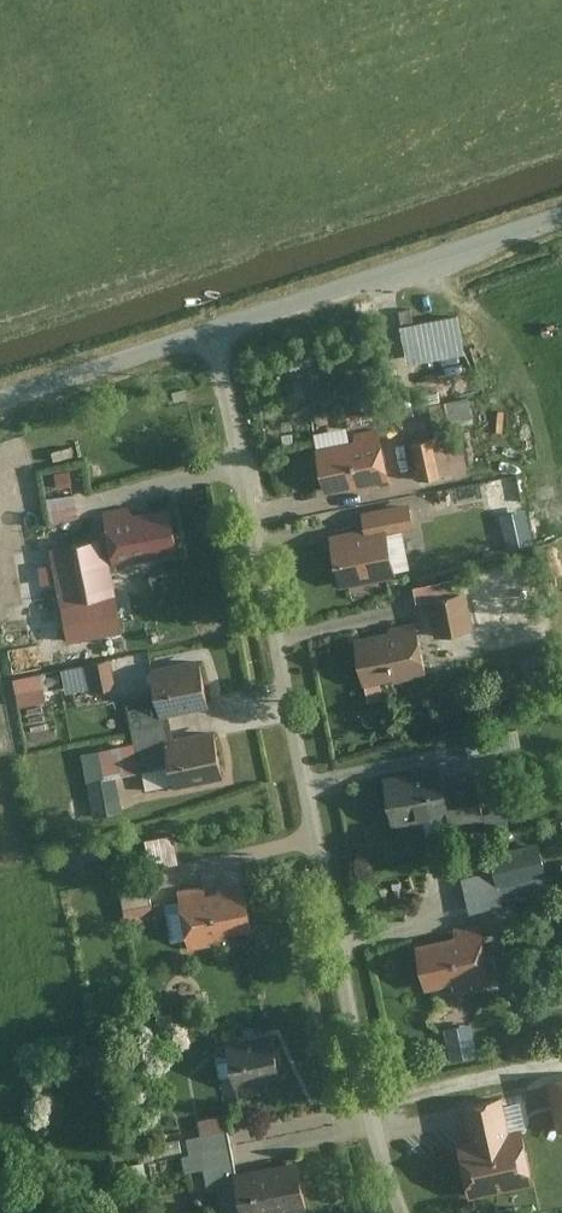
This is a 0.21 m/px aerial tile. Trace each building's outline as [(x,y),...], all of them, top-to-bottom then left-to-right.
[(446,398),(449,418),(471,414),(468,395),(446,398)] [(381,429),(313,443),(322,488),(348,482),(349,487),(391,479),(381,429)] [(437,435),(412,440),(419,477),(467,469),(462,438),(438,442),(437,435)] [(467,487),(429,495),(432,508),(470,501),(467,487)] [(73,490),(46,496),(52,522),(79,516),(73,490)] [(384,521),(386,529),(412,523),(407,499),(358,510),(361,525),(384,521)] [(177,547),(167,504),(101,520),(110,563),(177,547)] [(361,525),(328,532),(338,584),(395,572),(386,529),(384,521),(361,525)] [(103,533),(46,545),(58,604),(116,591),(110,563),(103,533)] [(461,574),(413,583),(415,598),(428,596),(464,589),(461,574)] [(468,588),(428,596),(436,635),(475,627),(468,588)] [(427,671),(415,615),(348,630),(361,686),(427,671)] [(111,657),(61,666),(65,688),(95,682),(96,686),(116,683),(111,657)] [(207,703),(197,658),(151,669),(161,713),(207,703)] [(41,670),(13,676),(19,703),(47,697),(41,670)] [(155,690),(125,696),(140,767),(171,761),(166,736),(161,713),(155,690)] [(520,726),(502,730),(505,748),(523,745),(520,726)] [(212,728),(166,736),(171,761),(175,784),(220,777),(212,728)] [(437,764),(382,776),(391,820),(445,809),(448,824),(484,817),(476,777),(441,784),(437,764)] [(547,873),(541,841),(490,852),(493,867),(461,873),(468,910),(502,903),(498,883),(547,873)] [(149,874),(118,879),(125,920),(156,915),(149,874)] [(241,884),(176,895),(185,948),(209,944),(208,937),(224,935),(224,931),(248,926),(241,884)] [(480,926),(411,941),(421,987),(451,980),(452,985),(491,977),(480,926)] [(270,1031),(223,1040),(231,1084),(278,1075),(270,1031)] [(548,1081),(558,1127),(561,1127),(561,1078),(548,1081)] [(503,1097),(463,1105),(469,1140),(450,1143),(461,1198),(531,1184),(520,1126),(509,1128),(503,1097)] [(232,1110),(198,1116),(201,1132),(230,1127),(235,1126),(232,1110)] [(201,1132),(187,1134),(190,1154),(202,1152),(208,1188),(232,1184),(229,1168),(237,1166),(230,1127),(201,1132)] [(183,1151),(181,1137),(157,1141),(160,1156),(183,1151)] [(237,1166),(229,1168),(232,1184),(233,1188),(218,1191),(222,1212),(289,1212),(306,1210),(296,1155),(237,1166)]
